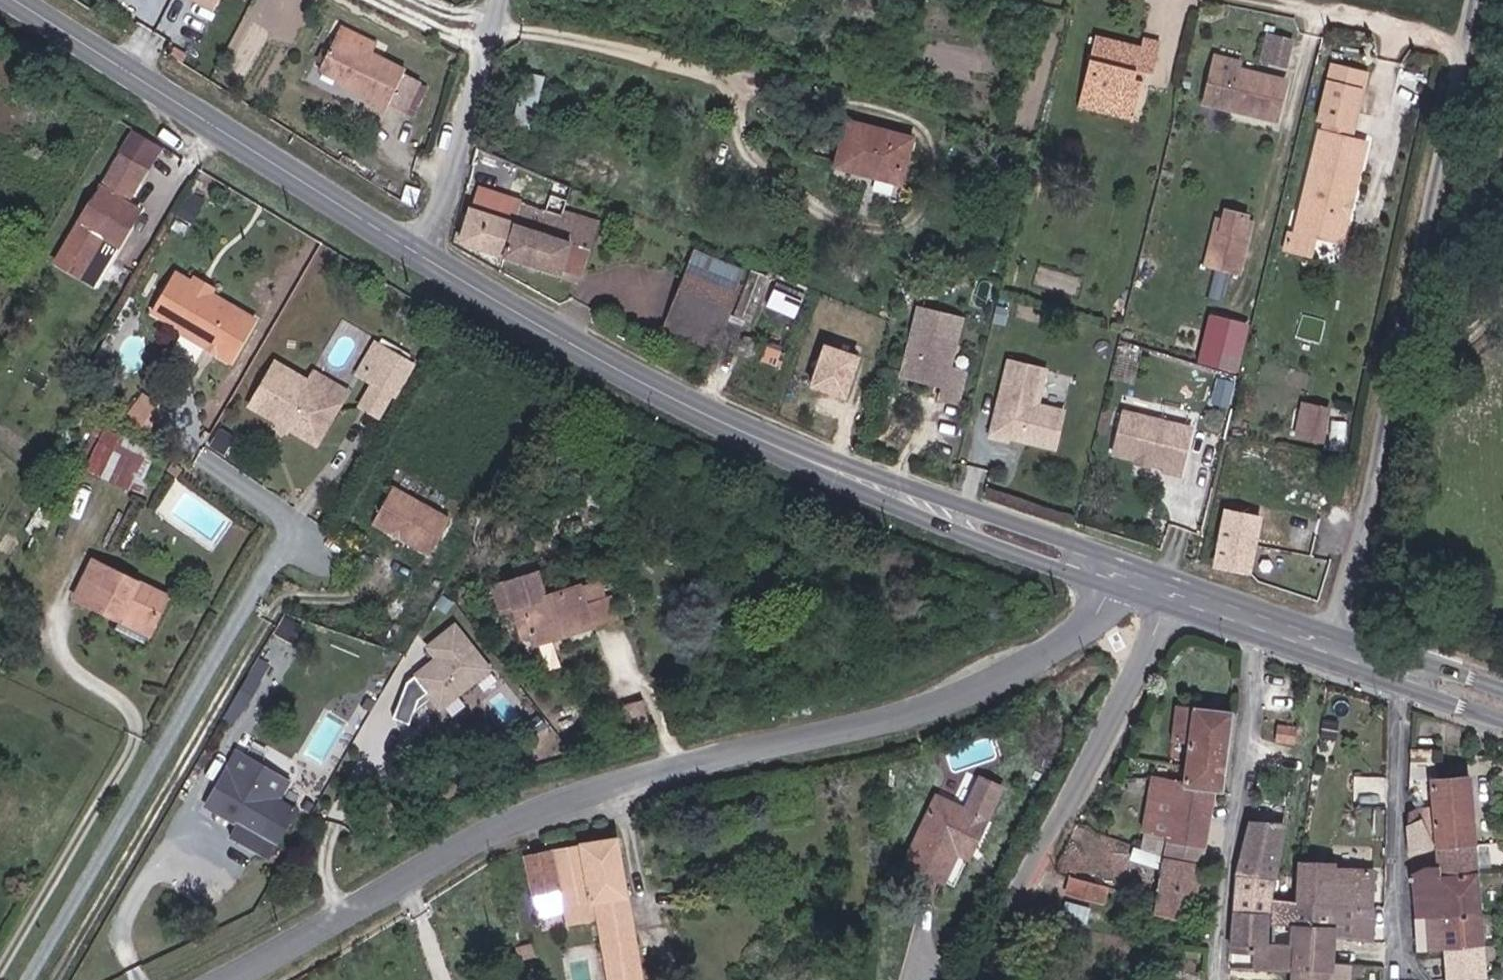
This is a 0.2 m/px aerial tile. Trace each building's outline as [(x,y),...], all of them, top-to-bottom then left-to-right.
[(215,10),(220,0),(195,0),(215,10)] [(339,26),(335,35),(369,51),(373,41),(339,26)] [(1273,58),(1278,33),(1263,29),(1257,54),(1273,58)] [(369,51),(335,35),(321,68),(351,82),(349,86),(369,99),(406,108),(420,78),(369,51)] [(1095,35),(1083,87),(1138,100),(1143,77),(1137,75),(1139,67),(1155,70),(1162,39),(1146,36),(1143,46),(1095,35)] [(1211,49),(1200,91),(1226,97),(1225,102),(1272,113),(1281,75),(1235,65),(1237,55),(1211,49)] [(1362,85),(1365,73),(1333,65),(1330,77),(1362,85)] [(517,122),(537,124),(543,73),(523,71),(517,122)] [(1342,241),(1367,138),(1349,133),(1350,126),(1352,126),(1362,85),(1330,77),(1320,118),(1343,124),(1341,131),(1322,127),(1297,229),(1342,241)] [(1135,112),(1138,100),(1083,87),(1080,100),(1135,112)] [(1199,96),(1225,102),(1226,97),(1200,91),(1199,96)] [(905,183),(915,139),(852,124),(842,169),(905,183)] [(118,248),(139,211),(127,203),(146,170),(118,155),(54,263),(81,279),(104,240),(118,248)] [(506,254),(523,202),(476,187),(460,237),(506,254)] [(190,222),(198,209),(185,202),(178,216),(190,222)] [(523,202),(506,254),(558,273),(561,263),(579,270),(593,231),(604,236),(608,225),(523,202)] [(1208,260),(1240,267),(1250,223),(1245,221),(1248,211),(1228,206),(1225,217),(1219,216),(1208,260)] [(94,287),(118,248),(104,240),(81,279),(94,287)] [(1321,240),(1318,254),(1342,260),(1345,246),(1321,240)] [(692,253),(684,271),(736,293),(744,275),(692,253)] [(736,293),(684,271),(659,328),(712,350),(736,293)] [(229,364),(255,319),(211,294),(203,297),(194,292),(192,282),(175,273),(152,314),(179,329),(180,335),(229,364)] [(214,290),(194,278),(192,282),(194,292),(203,297),(211,294),(214,290)] [(960,316),(918,305),(900,372),(942,383),(938,396),(955,400),(963,369),(948,365),(960,316)] [(1239,371),(1252,322),(1211,310),(1197,360),(1239,371)] [(810,385),(849,399),(864,355),(826,341),(810,385)] [(394,396),(411,366),(407,363),(387,352),(375,345),(365,362),(370,381),(394,396)] [(411,357),(391,346),(387,352),(407,363),(411,357)] [(370,381),(365,362),(358,374),(370,381)] [(1042,376),(1006,366),(985,441),(1002,446),(1004,437),(1017,440),(1020,446),(1049,455),(1059,418),(1033,411),(1042,376)] [(315,445),(339,405),(307,386),(273,367),(250,407),(315,445)] [(339,405),(346,393),(314,374),(307,386),(339,405)] [(156,427),(168,404),(141,391),(129,414),(156,427)] [(1311,435),(1317,408),(1304,406),(1299,432),(1311,435)] [(1326,438),(1331,411),(1317,408),(1311,435),(1326,438)] [(1174,482),(1186,434),(1118,416),(1108,458),(1131,464),(1136,461),(1141,463),(1144,468),(1159,471),(1157,477),(1174,482)] [(129,492),(149,451),(105,428),(85,470),(129,492)] [(224,454),(233,439),(221,432),(211,447),(224,454)] [(429,555),(450,520),(392,488),(373,524),(429,555)] [(476,528),(483,515),(474,510),(467,523),(476,528)] [(1248,568),(1259,517),(1226,510),(1216,562),(1248,568)] [(144,643),(166,596),(93,561),(74,599),(119,621),(115,629),(144,643)] [(592,627),(585,605),(603,599),(599,586),(581,592),(579,586),(545,597),(537,573),(505,583),(513,609),(521,638),(532,635),(534,644),(551,639),(550,634),(570,628),(571,633),(592,627)] [(513,609),(505,583),(491,587),(500,613),(513,609)] [(617,619),(610,596),(603,599),(585,605),(592,627),(617,619)] [(490,670),(454,622),(422,647),(432,660),(408,678),(435,713),(490,670)] [(571,633),(570,628),(550,634),(551,639),(571,633)] [(397,669),(380,708),(393,713),(409,674),(397,669)] [(243,713),(257,689),(244,682),(230,705),(243,713)] [(649,725),(643,700),(615,707),(622,732),(649,725)] [(1187,765),(1223,771),(1231,714),(1179,705),(1175,736),(1190,739),(1187,765)] [(1329,727),(1319,725),(1317,741),(1327,742),(1329,727)] [(1295,745),(1297,732),(1283,730),(1281,742),(1295,745)] [(1432,785),(1434,785),(1432,764),(1413,764),(1413,787),(1432,786),(1432,785)] [(1180,817),(1210,822),(1214,793),(1220,793),(1223,771),(1187,765),(1185,779),(1184,778),(1180,817)] [(258,835),(279,798),(227,769),(205,807),(237,825),(229,838),(258,855),(267,839),(258,835)] [(1157,776),(1152,813),(1180,817),(1184,778),(1157,776)] [(1440,879),(1478,876),(1469,782),(1434,785),(1432,785),(1432,786),(1434,821),(1426,822),(1432,845),(1437,845),(1439,868),(1440,879)] [(975,844),(986,820),(936,798),(904,865),(943,883),(957,854),(964,839),(975,844)] [(1171,843),(1206,849),(1210,822),(1180,817),(1152,813),(1151,823),(1137,820),(1136,831),(1171,837),(1171,843)] [(1410,823),(1415,857),(1434,850),(1432,845),(1426,822),(1423,817),(1410,823)] [(1287,829),(1256,825),(1245,876),(1279,879),(1287,829)] [(616,839),(526,856),(524,857),(538,918),(563,912),(567,928),(598,920),(609,979),(639,979),(616,839)] [(968,860),(975,844),(964,839),(957,854),(968,860)] [(1171,843),(1161,841),(1160,851),(1169,853),(1161,917),(1195,922),(1206,849),(1171,843)] [(1302,900),(1303,866),(1284,866),(1282,880),(1278,900),(1302,900)] [(1376,873),(1346,872),(1337,872),(1337,866),(1303,866),(1302,900),(1336,901),(1376,901),(1376,873)] [(1419,910),(1420,920),(1444,918),(1445,921),(1482,918),(1478,876),(1440,879),(1439,868),(1431,869),(1415,876),(1419,910)] [(1245,876),(1243,912),(1277,914),(1277,898),(1279,879),(1245,876)] [(1073,896),(1107,905),(1112,889),(1078,880),(1073,896)] [(1279,923),(1336,923),(1336,901),(1302,900),(1278,900),(1279,911),(1279,923)] [(1336,947),(1354,948),(1377,947),(1376,901),(1336,901),(1336,923),(1336,947)] [(1243,912),(1240,954),(1277,951),(1277,914),(1243,912)] [(1444,918),(1420,920),(1424,951),(1447,948),(1484,944),(1482,918),(1445,921),(1444,918)] [(1294,967),(1331,967),(1331,947),(1336,947),(1336,923),(1279,923),(1279,947),(1294,947),(1294,967)] [(534,956),(531,944),(516,948),(519,960),(534,956)] [(1447,948),(1450,979),(1487,977),(1486,961),(1484,944),(1447,948)] [(1294,971),(1294,967),(1294,947),(1279,947),(1279,951),(1277,951),(1240,954),(1239,971),(1294,971)] [(1331,967),(1354,967),(1354,948),(1336,947),(1331,947),(1331,967)] [(1331,967),(1294,967),(1294,971),(1296,979),(1331,979),(1331,967)] [(1354,967),(1331,967),(1331,979),(1354,979),(1354,967)] [(1014,977),(998,971),(996,979),(1013,979),(1014,977)] [(1294,971),(1239,971),(1239,979),(1296,979),(1294,971)]
